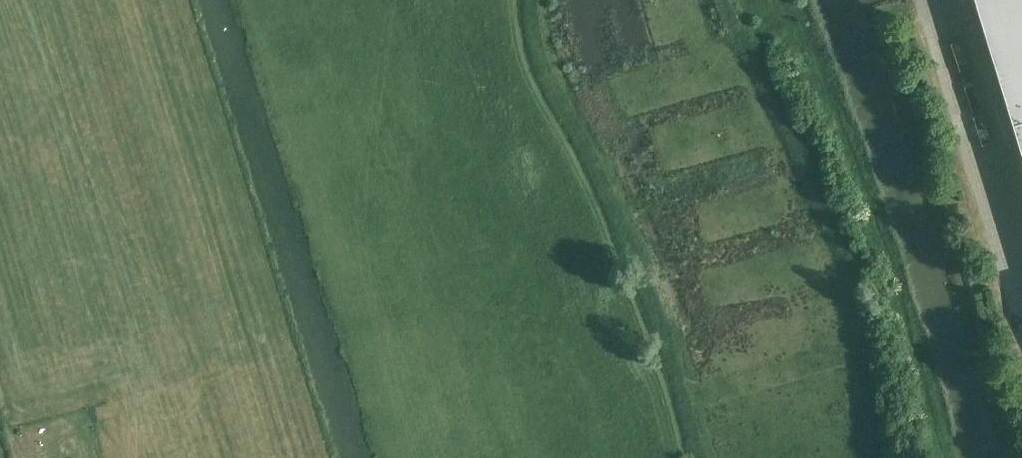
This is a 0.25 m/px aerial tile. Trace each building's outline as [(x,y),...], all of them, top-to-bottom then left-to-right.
[(1021,154),(1021,0),(975,0),(1021,154)]
